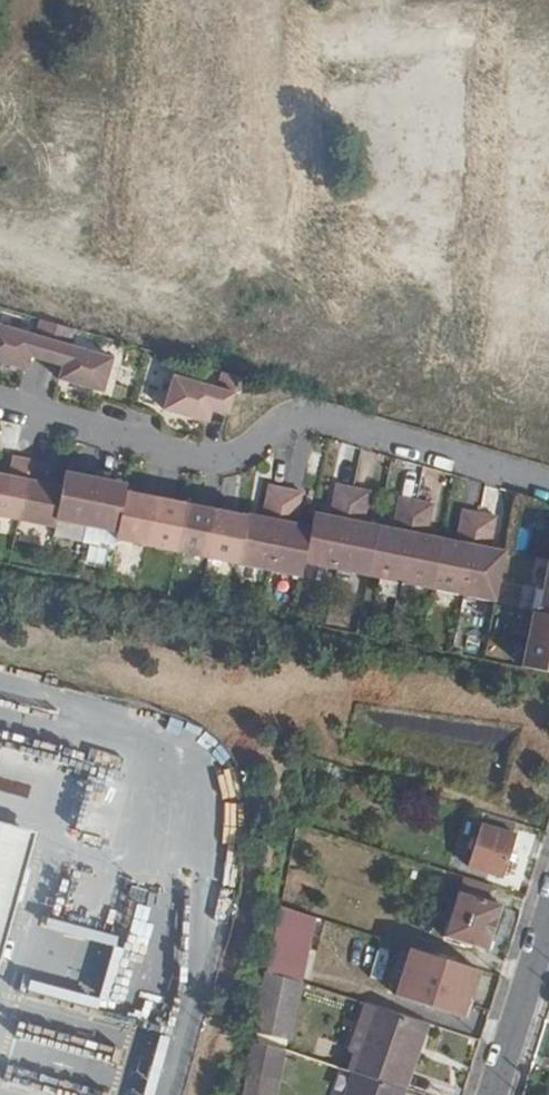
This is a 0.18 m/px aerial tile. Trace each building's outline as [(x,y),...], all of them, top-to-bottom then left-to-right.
[(548,274),(548,21),(533,22),(548,274)] [(0,333),(0,369),(24,377),(29,364),(59,374),(56,387),(103,400),(112,368),(0,333)] [(226,417),(230,397),(168,379),(161,413),(206,425),(208,413),(226,417)] [(59,494),(41,490),(44,471),(10,464),(7,482),(0,481),(0,524),(52,535),(53,528),(59,494)] [(116,541),(126,500),(126,493),(62,481),(59,494),(53,528),(116,541)] [(261,528),(126,500),(116,541),(115,547),(300,588),(304,575),(311,539),(296,537),(302,503),(268,496),(261,528)] [(313,526),(311,539),(304,575),(493,614),(503,566),(487,562),(494,530),(461,523),(455,554),(426,549),(432,516),(398,509),(391,541),(361,536),(368,502),(334,496),(330,528),(313,526)] [(548,677),(548,560),(538,612),(532,611),(519,670),(548,677)] [(470,872),(505,883),(517,842),(483,831),(470,872)] [(487,909),(491,892),(466,884),(446,947),(484,960),(498,914),(487,909)] [(313,924),(283,914),(269,982),(300,989),(313,924)] [(100,999),(116,1001),(125,950),(110,947),(100,999)] [(468,1005),(478,977),(408,954),(393,1003),(460,1024),(466,1005),(468,1005)] [(300,989),(269,982),(252,1063),(263,1064),(265,1055),(272,1055),(278,1040),(292,1043),(305,990),(300,989)] [(402,1094),(423,1028),(376,1013),(354,1077),(398,1092),(402,1094)] [(17,1043),(14,1043),(5,1086),(51,1094),(106,1094),(117,1043),(21,1023),(17,1043)] [(321,1066),(295,1057),(285,1090),(249,1079),(246,1094),(312,1094),(321,1066)] [(398,1092),(354,1077),(348,1094),(397,1094),(398,1092)]
